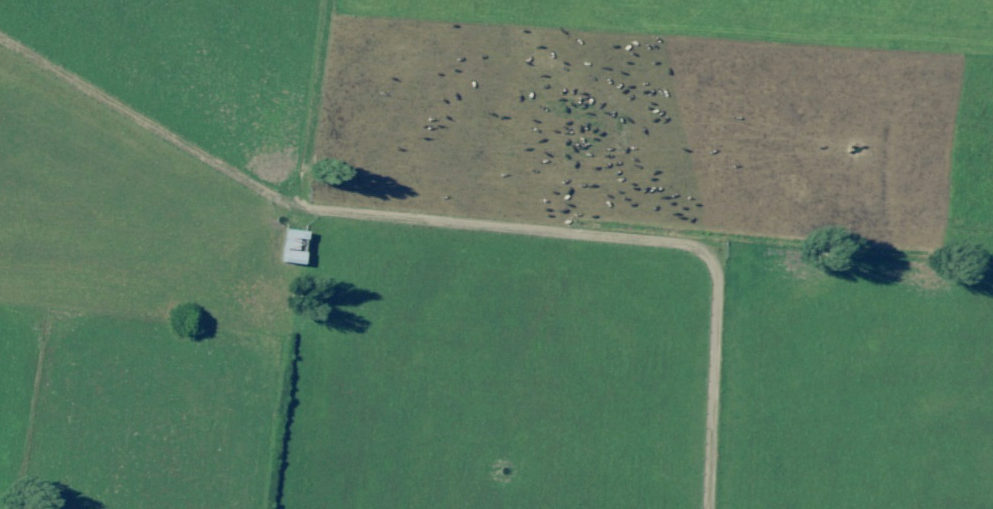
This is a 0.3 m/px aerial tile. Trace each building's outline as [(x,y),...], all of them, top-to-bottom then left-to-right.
[(305,232),(286,230),(282,263),(302,265),(305,232)]
